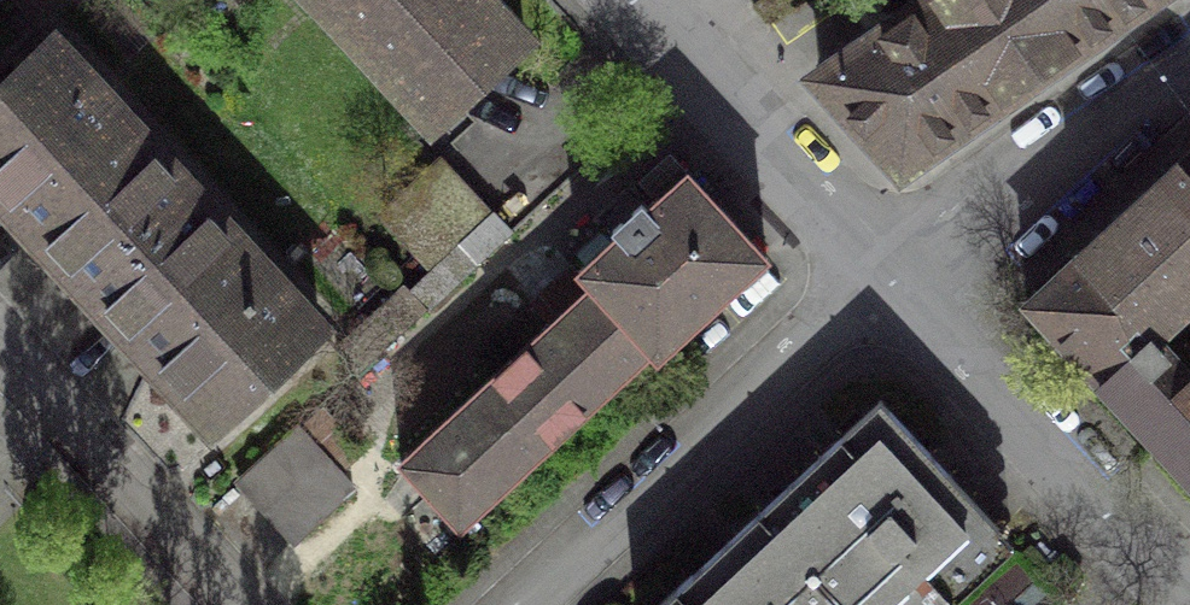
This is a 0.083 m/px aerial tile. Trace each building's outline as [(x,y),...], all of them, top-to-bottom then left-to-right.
[(35,16),(52,0),(18,0),(35,16)] [(486,0),(322,0),(437,123),(525,42),(486,0)] [(802,0),(758,0),(754,3),(768,24),(802,0)] [(872,40),(868,36),(835,59),(838,63),(819,76),(894,160),(906,161),(1143,0),(929,0),(872,40)] [(85,289),(193,190),(53,40),(0,89),(0,198),(85,289)] [(1025,301),(1189,479),(1189,149),(1025,301)] [(486,212),(438,161),(380,214),(428,265),(486,212)] [(400,461),(460,526),(651,350),(658,357),(766,257),(687,172),(648,207),(641,200),(611,228),(617,235),(578,271),(591,285),(400,461)] [(85,289),(211,425),(319,325),(193,190),(85,289)] [(359,368),(425,310),(405,287),(339,346),(359,368)] [(879,400),(659,604),(917,604),(1000,528),(879,400)] [(353,484),(298,426),(241,480),(296,538),(353,484)]
